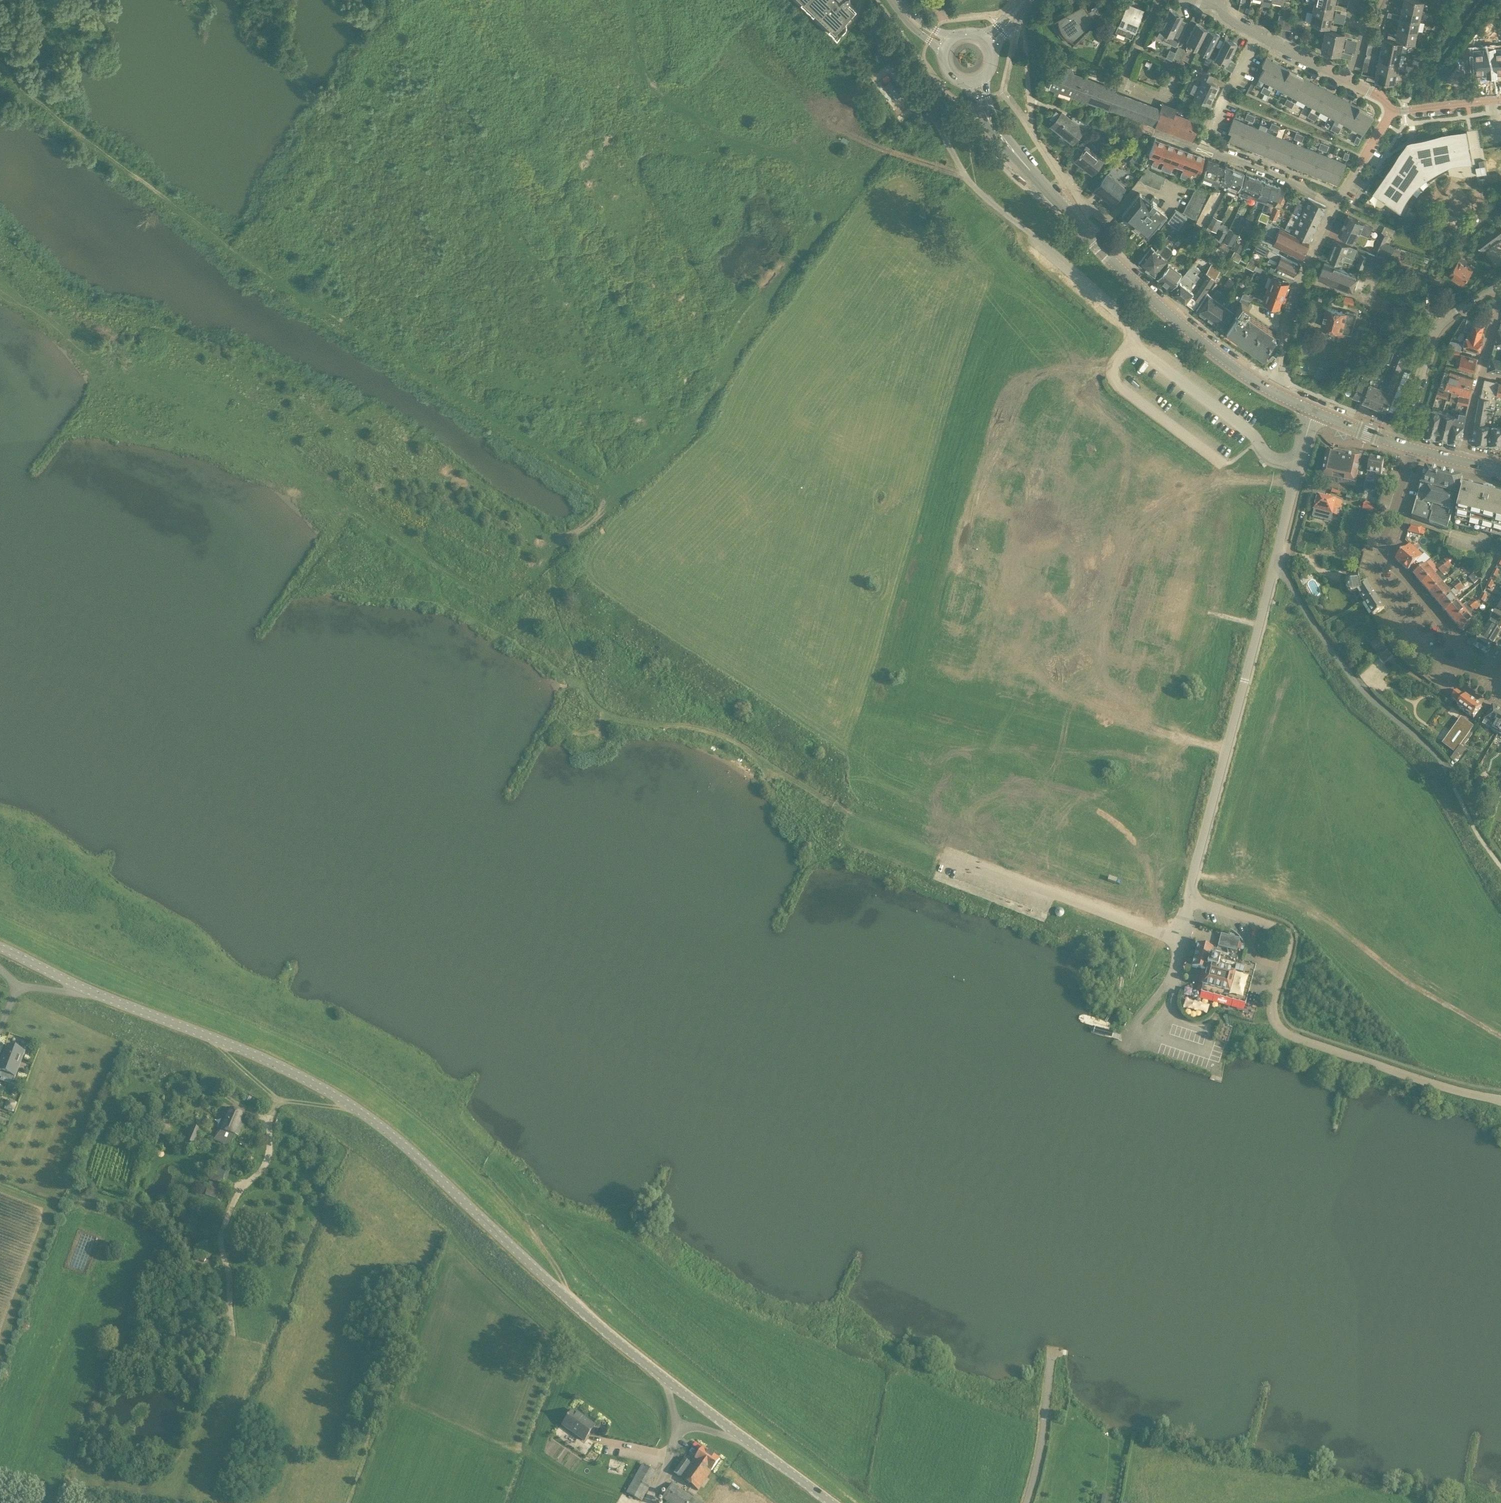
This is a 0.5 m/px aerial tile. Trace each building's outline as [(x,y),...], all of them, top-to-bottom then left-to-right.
[(807,6),(837,35),(845,27),(846,23),(845,20),(856,8),(854,6),(853,7),(847,0),(813,0),(807,6)] [(1314,2),(1316,2),(1335,6),(1335,8),(1340,9),(1341,5),(1334,3),(1335,0),(1314,0),(1314,2)] [(1422,12),(1423,9),(1421,9),(1423,0),(1422,0),(1403,0),(1402,7),(1412,9),(1412,8),(1421,10),(1421,11),(1422,12)] [(1083,31),(1095,20),(1083,2),(1056,16),(1057,16),(1058,23),(1062,30),(1067,35),(1073,39),(1073,40),(1075,39),(1077,41),(1085,34),(1083,31)] [(1321,12),(1331,15),(1333,8),(1335,8),(1335,6),(1316,2),(1314,2),(1312,10),(1312,12),(1321,14),(1321,12)] [(1137,9),(1135,8),(1133,7),(1134,5),(1127,3),(1122,15),(1124,16),(1118,31),(1131,36),(1142,10),(1137,8),(1137,9)] [(1412,9),(1402,7),(1400,13),(1398,13),(1397,15),(1419,20),(1421,11),(1421,10),(1412,8),(1412,9)] [(1166,32),(1162,39),(1175,45),(1187,22),(1181,19),(1180,15),(1169,9),(1159,29),(1166,32)] [(1329,23),(1331,15),(1321,12),(1321,14),(1312,12),(1312,10),(1310,9),(1310,12),(1311,12),(1309,21),(1329,25),(1328,27),(1336,29),(1337,24),(1329,23)] [(1416,31),(1418,31),(1419,29),(1417,29),(1419,20),(1397,15),(1398,13),(1393,12),(1392,16),(1399,18),(1397,26),(1408,28),(1408,27),(1417,29),(1416,31)] [(1276,27),(1282,28),(1285,16),(1279,15),(1276,27)] [(1291,17),(1285,16),(1282,28),(1288,29),(1291,17)] [(1288,29),(1294,31),(1297,19),(1291,17),(1288,29)] [(1303,20),(1297,19),(1294,31),(1300,32),(1303,20)] [(1197,48),(1207,28),(1196,22),(1186,42),(1197,48)] [(1414,40),(1416,31),(1417,29),(1408,27),(1408,28),(1397,26),(1396,33),(1389,31),(1388,36),(1395,37),(1396,36),(1414,40)] [(1219,35),(1207,28),(1197,48),(1207,53),(1203,62),(1208,65),(1215,53),(1211,50),(1219,35)] [(1325,29),(1323,38),(1323,40),(1331,42),(1332,40),(1342,43),(1343,36),(1351,38),(1352,33),(1344,32),(1344,33),(1325,29)] [(1382,40),(1381,48),(1391,50),(1391,49),(1400,51),(1400,53),(1401,53),(1402,51),(1400,50),(1402,42),(1384,38),(1384,36),(1376,34),(1375,38),(1382,40)] [(1236,62),(1229,58),(1236,44),(1225,38),(1215,57),(1226,63),(1224,66),(1232,70),(1236,62)] [(1323,38),(1321,38),(1321,40),(1323,40),(1321,49),(1339,53),(1339,55),(1351,58),(1352,54),(1340,51),(1342,43),(1332,40),(1331,42),(1323,40),(1323,38)] [(1177,46),(1175,51),(1176,52),(1173,57),(1180,60),(1184,51),(1183,48),(1177,46)] [(1475,49),(1476,73),(1488,72),(1489,74),(1496,74),(1496,73),(1500,73),(1500,48),(1495,48),(1495,47),(1485,48),(1486,49),(1475,49)] [(1379,55),(1376,55),(1376,57),(1398,62),(1400,53),(1400,51),(1391,49),(1391,50),(1381,48),(1379,55)] [(1172,60),(1173,57),(1176,52),(1175,51),(1170,49),(1166,56),(1172,60)] [(1371,53),(1371,58),(1378,59),(1376,67),(1386,70),(1387,68),(1396,70),(1395,72),(1397,72),(1398,70),(1396,70),(1398,62),(1376,57),(1376,55),(1371,53)] [(1265,66),(1259,78),(1269,83),(1279,64),(1266,57),(1265,57),(1261,64),(1265,66)] [(1279,64),(1269,83),(1282,90),(1288,78),(1285,76),(1289,69),(1279,64)] [(1096,67),(1090,65),(1087,71),(1094,73),(1095,71),(1098,72),(1100,68),(1096,66),(1096,67)] [(1049,85),(1114,110),(1120,95),(1084,81),(1085,78),(1056,67),(1049,85)] [(1393,82),(1395,72),(1396,70),(1387,68),(1386,70),(1376,67),(1375,74),(1367,73),(1366,78),(1374,79),(1374,78),(1393,82)] [(1288,78),(1282,90),(1292,95),(1302,76),(1289,69),(1285,76),(1288,78)] [(1194,83),(1190,91),(1195,93),(1194,96),(1208,103),(1217,85),(1211,82),(1214,76),(1202,70),(1199,76),(1203,78),(1202,79),(1199,85),(1194,83)] [(1302,76),(1292,95),(1305,102),(1311,90),(1308,89),(1311,81),(1302,76)] [(902,92),(893,79),(884,85),(893,99),(902,92)] [(1311,90),(1305,102),(1314,107),(1324,88),(1311,81),(1308,89),(1311,90)] [(1324,88),(1314,107),(1327,114),(1334,103),(1330,101),(1334,93),(1324,88)] [(1334,103),(1327,114),(1337,120),(1347,100),(1334,93),(1330,101),(1334,103)] [(1159,110),(1120,95),(1114,110),(1192,140),(1199,122),(1174,113),(1176,107),(1162,102),(1159,110)] [(1347,100),(1337,120),(1350,126),(1356,115),(1353,113),(1357,105),(1347,100)] [(1356,115),(1350,126),(1363,133),(1373,114),(1357,105),(1353,113),(1356,115)] [(1056,110),(1050,117),(1054,121),(1051,125),(1062,134),(1060,137),(1068,144),(1070,141),(1073,142),(1082,131),(1087,134),(1093,127),(1083,119),(1078,125),(1061,112),(1060,113),(1056,110)] [(1228,140),(1237,143),(1245,123),(1233,118),(1228,131),(1231,132),(1228,140)] [(1237,143),(1250,148),(1258,128),(1245,123),(1237,143)] [(1250,148),(1262,153),(1270,133),(1258,128),(1250,148)] [(1418,145),(1408,152),(1404,149),(1396,160),(1397,161),(1395,164),(1393,164),(1386,175),(1387,176),(1384,179),(1383,178),(1375,190),(1400,207),(1402,204),(1403,201),(1405,198),(1406,195),(1408,192),(1410,190),(1412,187),(1415,185),(1417,182),(1419,180),(1422,178),(1425,176),(1427,174),(1430,172),(1433,170),(1436,169),(1439,167),(1442,166),(1445,165),(1448,164),(1452,163),(1455,163),(1458,162),(1462,162),(1465,162),(1468,162),(1472,162),(1466,132),(1453,134),(1453,135),(1449,136),(1449,135),(1435,137),(1435,138),(1431,139),(1431,138),(1417,140),(1418,145)] [(1270,133),(1262,153),(1275,158),(1283,138),(1270,133)] [(1159,157),(1165,142),(1155,138),(1149,154),(1155,156),(1152,164),(1157,166),(1160,158),(1159,157)] [(1295,143),(1283,138),(1275,158),(1287,163),(1295,143)] [(1165,169),(1174,145),(1165,142),(1159,157),(1160,158),(1164,159),(1161,168),(1165,169)] [(1300,168),(1308,148),(1295,143),(1287,163),(1300,168)] [(1103,159),(1086,145),(1080,153),(1078,151),(1076,151),(1073,155),(1073,157),(1075,159),(1074,159),(1092,173),(1103,159)] [(1178,165),(1184,149),(1174,145),(1165,169),(1170,171),(1173,163),(1178,165)] [(1320,153),(1308,148),(1300,168),(1312,173),(1320,153)] [(1185,177),(1194,152),(1184,149),(1178,165),(1183,167),(1180,175),(1185,177)] [(1192,170),(1198,172),(1204,156),(1194,152),(1185,177),(1189,178),(1192,170)] [(1325,178),(1333,158),(1320,153),(1312,173),(1325,178)] [(1201,177),(1217,183),(1224,166),(1218,164),(1218,162),(1208,158),(1202,173),(1201,177)] [(1345,163),(1333,158),(1325,178),(1337,183),(1345,163)] [(1228,186),(1235,168),(1226,165),(1220,181),(1226,184),(1225,186),(1228,187),(1228,186)] [(1487,172),(1485,165),(1476,166),(1478,174),(1487,172)] [(1145,184),(1145,183),(1149,178),(1154,172),(1148,167),(1139,179),(1145,184)] [(1244,172),(1235,168),(1228,186),(1228,187),(1227,189),(1235,192),(1236,188),(1237,188),(1244,172)] [(1149,178),(1161,183),(1163,184),(1165,178),(1166,177),(1154,172),(1149,178)] [(1238,193),(1247,196),(1252,182),(1255,176),(1246,173),(1238,193)] [(1124,188),(1107,174),(1095,188),(1112,202),(1124,188)] [(1262,184),(1263,179),(1255,176),(1252,182),(1247,196),(1246,199),(1254,204),(1260,189),(1262,184)] [(1149,178),(1145,183),(1159,188),(1161,183),(1149,178)] [(1272,183),(1263,179),(1262,184),(1260,189),(1254,204),(1262,208),(1265,201),(1265,200),(1267,196),(1270,188),(1271,184),(1272,183)] [(1265,201),(1262,208),(1270,211),(1280,186),(1272,183),(1271,184),(1270,188),(1267,196),(1265,200),(1265,201)] [(1284,187),(1280,194),(1285,197),(1289,189),(1284,187)] [(1194,189),(1191,195),(1205,202),(1209,195),(1196,189),(1195,189),(1194,189)] [(1150,202),(1139,193),(1122,214),(1132,222),(1131,223),(1139,229),(1139,228),(1148,235),(1156,224),(1158,226),(1167,216),(1165,214),(1154,205),(1158,200),(1154,196),(1150,202)] [(1280,194),(1276,202),(1281,205),(1285,197),(1280,194)] [(1205,202),(1191,195),(1188,200),(1202,208),(1205,202)] [(1294,201),(1297,202),(1302,205),(1310,209),(1317,213),(1321,214),(1325,205),(1308,197),(1306,202),(1297,197),(1294,201)] [(1188,200),(1185,206),(1199,213),(1202,208),(1188,200)] [(1276,202),(1272,210),(1278,214),(1280,209),(1280,208),(1281,205),(1276,202)] [(1317,223),(1321,214),(1317,213),(1310,209),(1302,205),(1297,202),(1293,210),(1300,214),(1317,223)] [(1182,212),(1195,220),(1196,218),(1199,213),(1185,206),(1182,212)] [(1408,209),(1405,216),(1414,220),(1417,213),(1408,209)] [(1175,210),(1167,221),(1178,228),(1186,217),(1175,210)] [(1270,215),(1268,221),(1274,223),(1276,220),(1275,219),(1278,214),(1272,210),(1270,214),(1270,215)] [(1291,215),(1289,219),(1300,225),(1313,231),(1317,223),(1300,214),(1293,210),(1290,215),(1291,215)] [(1349,214),(1344,223),(1369,236),(1373,227),(1349,214)] [(1213,216),(1208,227),(1216,231),(1222,221),(1213,216)] [(1309,239),(1313,231),(1300,225),(1289,219),(1287,223),(1294,227),(1292,231),(1309,239)] [(1268,221),(1267,221),(1263,230),(1275,236),(1272,243),(1301,257),(1308,242),(1280,228),(1281,227),(1274,223),(1268,221)] [(1365,242),(1369,236),(1344,223),(1339,232),(1364,245),(1365,242)] [(1205,230),(1196,224),(1193,229),(1201,234),(1203,231),(1205,230)] [(1499,224),(1476,241),(1483,251),(1500,238),(1500,226),(1499,224)] [(1382,231),(1379,238),(1379,239),(1386,242),(1386,241),(1389,242),(1391,238),(1389,237),(1393,229),(1385,225),(1382,231)] [(1229,229),(1223,241),(1232,245),(1238,234),(1229,229)] [(1162,248),(1165,244),(1172,235),(1168,232),(1161,242),(1155,250),(1151,246),(1138,262),(1146,268),(1154,258),(1162,248)] [(1385,242),(1386,242),(1379,239),(1379,238),(1375,245),(1382,249),(1382,250),(1391,254),(1398,258),(1401,251),(1394,247),(1395,247),(1385,242)] [(1267,255),(1269,249),(1270,247),(1256,239),(1253,248),(1266,255),(1267,255)] [(1244,245),(1237,240),(1232,247),(1239,252),(1244,245)] [(1337,240),(1333,249),(1354,257),(1357,248),(1349,245),(1350,245),(1337,240)] [(1154,258),(1146,268),(1154,274),(1166,258),(1173,250),(1165,244),(1162,248),(1154,258)] [(1438,249),(1433,247),(1429,255),(1434,258),(1438,249)] [(1298,263),(1269,249),(1267,255),(1276,259),(1277,258),(1279,259),(1276,266),(1293,274),(1298,263)] [(1354,257),(1333,249),(1329,258),(1342,264),(1344,259),(1352,262),(1354,257)] [(1242,256),(1234,251),(1230,257),(1238,262),(1242,256)] [(1365,262),(1366,263),(1364,265),(1377,270),(1378,267),(1383,269),(1387,259),(1369,252),(1368,257),(1365,262)] [(1469,261),(1461,256),(1449,273),(1463,283),(1473,269),(1466,264),(1469,261)] [(1256,265),(1248,260),(1245,266),(1253,271),(1256,265)] [(1364,262),(1359,260),(1356,266),(1363,269),(1364,265),(1366,263),(1365,262),(1364,262)] [(1203,293),(1215,278),(1220,269),(1211,262),(1207,272),(1206,271),(1194,287),(1189,283),(1200,269),(1192,263),(1185,273),(1184,273),(1171,290),(1193,307),(1203,293)] [(1357,275),(1325,262),(1319,277),(1352,290),(1357,275)] [(1181,273),(1167,263),(1157,276),(1171,287),(1181,273)] [(1272,276),(1267,287),(1283,294),(1287,282),(1272,276)] [(1283,294),(1267,287),(1263,299),(1278,305),(1283,294)] [(1196,309),(1206,316),(1214,303),(1219,295),(1220,293),(1218,292),(1219,290),(1217,288),(1212,295),(1207,292),(1196,309)] [(1215,322),(1225,305),(1229,297),(1219,290),(1218,292),(1220,293),(1219,295),(1214,303),(1206,316),(1215,322)] [(1243,292),(1241,296),(1251,300),(1253,294),(1249,292),(1249,293),(1244,292),(1243,292)] [(1237,294),(1232,304),(1236,306),(1239,299),(1241,296),(1237,294)] [(1241,296),(1239,299),(1241,300),(1247,305),(1251,300),(1241,296)] [(1355,299),(1345,296),(1344,301),(1354,304),(1355,299)] [(1247,305),(1241,300),(1236,308),(1238,310),(1225,329),(1242,341),(1261,354),(1263,352),(1276,335),(1244,313),(1249,306),(1247,305)] [(1225,305),(1215,322),(1224,329),(1233,311),(1225,305)] [(1400,319),(1401,305),(1394,305),(1393,318),(1400,319)] [(1347,312),(1327,307),(1322,326),(1333,328),(1334,329),(1335,330),(1336,331),(1338,331),(1339,330),(1352,333),(1357,313),(1347,311),(1347,312)] [(1475,320),(1467,318),(1464,329),(1472,331),(1471,333),(1469,332),(1465,346),(1480,350),(1483,337),(1481,336),(1484,326),(1474,323),(1475,320)] [(1499,328),(1487,367),(1500,371),(1500,328),(1499,328)] [(1406,340),(1399,337),(1395,346),(1403,349),(1406,340)] [(1370,381),(1370,382),(1365,393),(1363,399),(1363,398),(1363,399),(1386,409),(1393,391),(1393,390),(1402,367),(1410,370),(1414,359),(1395,351),(1385,374),(1384,374),(1383,375),(1369,369),(1366,376),(1375,380),(1374,383),(1370,381)] [(1478,357),(1462,354),(1459,366),(1474,370),(1478,357)] [(1456,391),(1459,392),(1462,393),(1464,395),(1469,396),(1474,378),(1445,370),(1440,385),(1439,385),(1439,386),(1449,389),(1452,390),(1456,391)] [(1365,393),(1370,382),(1352,375),(1348,385),(1356,387),(1353,394),(1363,398),(1363,399),(1365,393)] [(1496,404),(1497,393),(1499,382),(1485,378),(1483,386),(1481,396),(1480,396),(1479,401),(1496,404)] [(1436,394),(1441,395),(1447,397),(1449,389),(1439,386),(1436,394)] [(1470,396),(1469,396),(1464,395),(1462,393),(1459,392),(1458,397),(1457,401),(1468,404),(1470,396)] [(1492,424),(1496,404),(1479,401),(1472,440),(1490,441),(1492,424)] [(1500,442),(1500,405),(1496,404),(1492,424),(1490,441),(1497,442),(1500,442)] [(1432,408),(1428,420),(1431,420),(1432,418),(1441,420),(1443,412),(1443,411),(1432,408)] [(1454,414),(1452,424),(1464,426),(1467,412),(1460,411),(1460,409),(1455,408),(1454,414)] [(1441,420),(1437,436),(1449,438),(1452,424),(1454,414),(1443,412),(1441,420)] [(1424,433),(1437,436),(1441,420),(1432,418),(1431,420),(1428,420),(1424,433)] [(1464,426),(1452,424),(1449,438),(1461,441),(1464,426)] [(1361,456),(1328,450),(1322,479),(1355,485),(1361,456)] [(1384,460),(1370,458),(1366,477),(1363,490),(1374,492),(1377,478),(1381,478),(1384,460)] [(1462,477),(1426,468),(1412,517),(1448,527),(1462,477)] [(1464,486),(1454,525),(1500,537),(1500,496),(1464,486)] [(1330,523),(1333,515),(1339,516),(1342,502),(1336,500),(1318,495),(1314,510),(1312,518),(1330,523)] [(1377,506),(1365,502),(1362,510),(1374,514),(1377,506)] [(1422,527),(1410,524),(1409,531),(1420,534),(1422,527)] [(1354,526),(1351,534),(1363,537),(1365,529),(1354,526)] [(1417,573),(1422,569),(1416,563),(1423,555),(1410,544),(1396,559),(1409,571),(1411,568),(1417,573)] [(1417,573),(1414,575),(1422,585),(1430,578),(1445,565),(1448,563),(1452,560),(1449,556),(1446,559),(1442,562),(1438,565),(1436,563),(1434,565),(1431,561),(1427,565),(1426,564),(1422,569),(1417,573)] [(1452,566),(1450,564),(1453,562),(1452,560),(1448,563),(1445,565),(1430,578),(1422,585),(1430,594),(1443,584),(1448,579),(1443,574),(1448,569),(1452,566)] [(1358,592),(1365,603),(1376,596),(1367,581),(1366,582),(1365,580),(1360,583),(1359,578),(1354,579),(1351,580),(1349,581),(1347,582),(1346,584),(1346,587),(1347,589),(1348,591),(1349,592),(1351,593),(1353,593),(1356,593),(1358,592)] [(1430,594),(1438,603),(1456,590),(1461,584),(1458,581),(1448,589),(1443,584),(1430,594)] [(1464,588),(1461,584),(1456,590),(1438,603),(1446,613),(1459,602),(1454,597),(1458,593),(1464,588)] [(1463,608),(1459,602),(1446,613),(1454,622),(1476,604),(1480,600),(1482,596),(1479,594),(1474,599),(1463,608)] [(1384,609),(1376,596),(1365,603),(1373,616),(1384,609)] [(1479,605),(1482,601),(1480,600),(1476,604),(1454,622),(1463,632),(1475,621),(1470,616),(1475,613),(1474,612),(1480,607),(1479,605)] [(1496,610),(1475,647),(1488,655),(1493,645),(1488,642),(1500,620),(1500,621),(1500,613),(1496,610)] [(1386,646),(1379,638),(1371,646),(1378,654),(1386,646)] [(1384,664),(1393,656),(1387,650),(1379,659),(1384,664)] [(1465,696),(1457,690),(1451,698),(1459,704),(1457,707),(1474,719),(1482,707),(1470,699),(1471,698),(1467,696),(1467,697),(1465,695),(1465,696)] [(1498,734),(1500,730),(1500,710),(1493,706),(1484,720),(1493,725),(1490,730),(1498,734)] [(1474,726),(1461,717),(1442,744),(1455,753),(1474,726)] [(1055,911),(1055,912),(1054,914),(1054,915),(1055,917),(1056,918),(1057,919),(1059,919),(1060,918),(1062,918),(1063,917),(1064,915),(1064,914),(1063,912),(1063,911),(1061,910),(1060,909),(1058,909),(1057,910),(1055,911)] [(1239,940),(1221,935),(1217,947),(1236,952),(1239,940)] [(1201,992),(1244,1005),(1248,992),(1255,967),(1211,954),(1212,949),(1197,944),(1191,967),(1206,971),(1202,985),(1203,985),(1201,992)] [(0,1065),(0,1071),(14,1076),(23,1052),(7,1047),(0,1065)] [(14,1112),(17,1103),(8,1100),(5,1109),(14,1112)] [(218,1129),(213,1140),(230,1147),(235,1135),(236,1136),(238,1136),(247,1117),(227,1109),(218,1129)] [(191,1126),(185,1142),(195,1146),(202,1130),(191,1126)] [(212,1181),(227,1186),(232,1171),(217,1166),(212,1181)] [(587,1437),(594,1426),(573,1412),(563,1426),(584,1441),(585,1440),(587,1437)] [(720,1459),(703,1447),(681,1479),(698,1490),(720,1459)] [(684,1459),(674,1473),(680,1478),(690,1463),(684,1459)] [(657,1473),(642,1464),(626,1494),(641,1502),(657,1473)] [(668,1502),(700,1502),(672,1484),(662,1498),(668,1502)]
